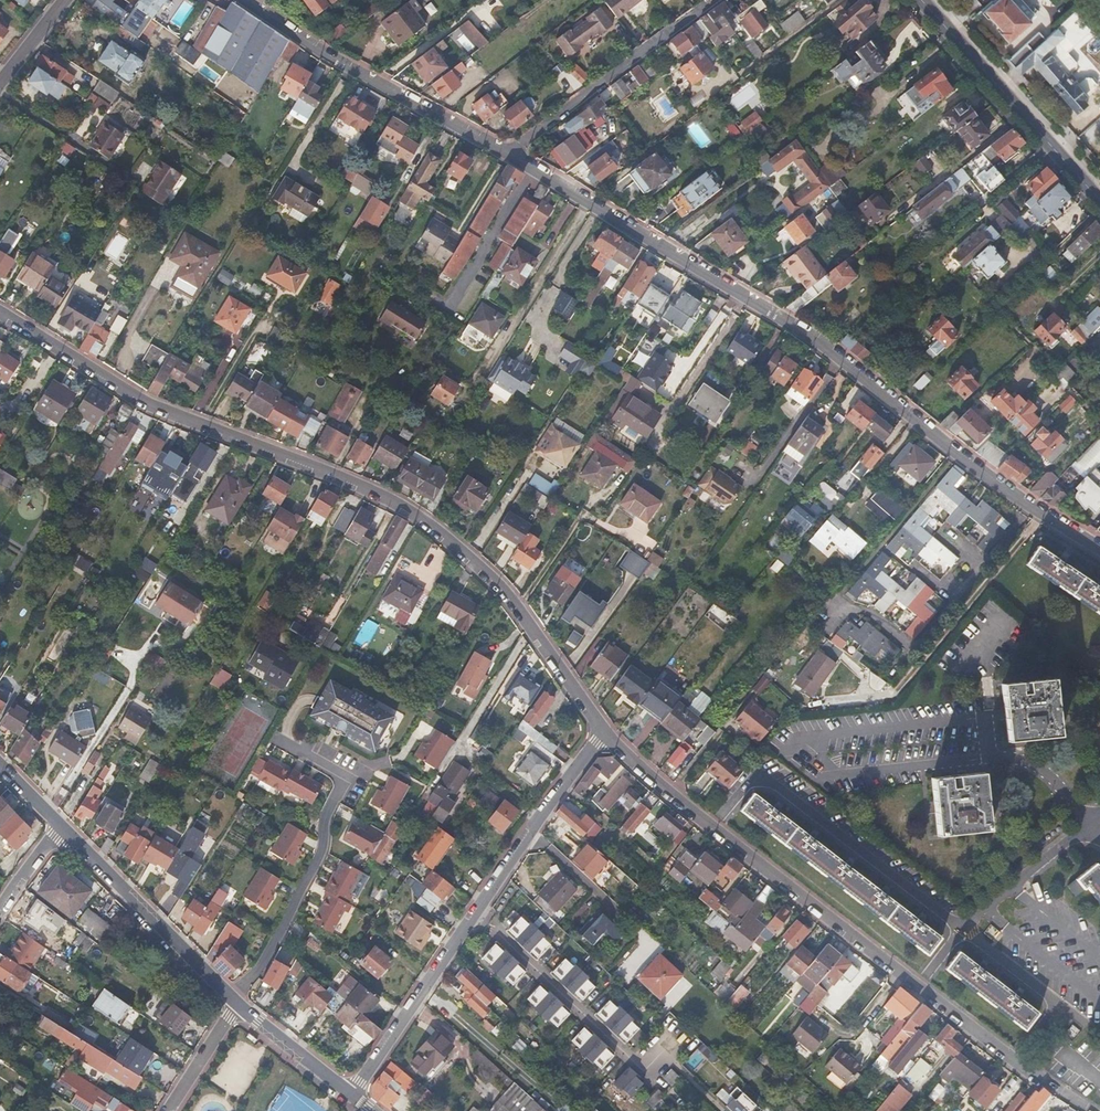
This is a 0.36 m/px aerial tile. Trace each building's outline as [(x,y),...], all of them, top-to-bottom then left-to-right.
[(130,3),(134,6),(147,15),(152,19),(162,4),(167,7),(171,2),(168,0),(132,0),(130,3)] [(316,15),(329,6),(324,0),(305,0),(316,15)] [(361,15),(366,21),(372,16),(388,3),(386,0),(381,0),(361,15)] [(616,17),(639,0),(604,0),(616,17)] [(751,37),(756,33),(766,26),(760,18),(769,11),(761,0),(758,0),(741,13),(736,17),(751,37)] [(862,0),(861,0),(852,8),(845,1),(827,15),(842,32),(845,29),(853,38),(875,19),(868,10),(870,9),(862,0)] [(987,17),(989,15),(1001,28),(999,30),(1008,40),(1031,20),(1030,19),(1013,0),(994,0),(982,11),(987,17)] [(1030,19),(1035,14),(1023,0),(1013,0),(1030,19)] [(290,41),(232,2),(226,12),(217,6),(192,47),(207,57),(259,93),(262,89),(281,56),(290,41)] [(707,13),(719,29),(727,23),(733,19),(736,17),(741,13),(736,6),(729,11),(722,2),(707,13)] [(408,3),(384,20),(402,44),(426,26),(408,3)] [(134,6),(120,27),(133,36),(147,15),(134,6)] [(569,29),(555,40),(569,58),(583,48),(581,45),(597,34),(599,36),(613,25),(599,7),(585,17),(586,20),(571,32),(569,29)] [(700,19),(711,35),(708,37),(715,47),(733,32),(732,31),(727,23),(719,29),(707,13),(700,19)] [(781,26),(787,35),(805,21),(798,13),(781,26)] [(1086,32),(1070,15),(1044,39),(1015,67),(1021,73),(1032,63),(1046,78),(1042,82),(1049,91),(1054,87),(1070,105),(1068,107),(1071,111),(1073,109),(1076,112),(1088,100),(1084,96),(1096,85),(1096,80),(1091,74),(1086,74),(1074,84),(1067,77),(1068,77),(1068,75),(1073,70),(1073,66),(1065,56),(1085,37),(1086,32)] [(681,32),(692,47),(696,45),(708,36),(708,37),(711,35),(700,19),(681,32)] [(727,23),(732,31),(738,27),(733,19),(727,23)] [(354,21),(345,27),(349,33),(358,27),(354,21)] [(456,31),(473,54),(489,42),(469,21),(456,31)] [(342,23),(322,39),(332,46),(349,33),(345,27),(342,23)] [(120,27),(119,26),(115,32),(140,49),(145,43),(133,36),(120,27)] [(666,44),(672,52),(673,51),(678,57),(681,56),(681,55),(689,49),(692,47),(681,32),(666,44)] [(1008,59),(1015,67),(1044,39),(1038,32),(1008,59)] [(871,40),(843,60),(833,68),(843,82),(855,73),(862,82),(884,65),(874,51),(877,48),(871,40)] [(129,85),(145,59),(131,50),(129,53),(111,41),(98,61),(116,73),(114,75),(129,85)] [(299,47),(290,41),(281,56),(290,61),(299,47)] [(413,63),(427,80),(445,66),(436,54),(446,46),(443,41),(413,63)] [(533,46),(541,54),(546,51),(538,42),(533,46)] [(745,47),(754,59),(762,54),(753,42),(745,47)] [(685,64),(680,67),(693,83),(713,68),(696,45),(692,47),(689,49),(693,54),(690,56),(692,58),(687,62),(686,63),(685,62),(684,63),(685,64)] [(689,49),(681,55),(687,62),(692,58),(690,56),(693,54),(689,49)] [(45,57),(37,68),(56,81),(64,70),(45,57)] [(639,66),(648,79),(655,74),(646,61),(639,66)] [(433,84),(443,96),(460,83),(456,77),(466,69),(462,62),(433,84)] [(638,64),(628,71),(633,78),(635,81),(633,83),(630,85),(628,81),(623,84),(629,93),(648,79),(638,64)] [(308,80),(311,75),(294,65),(286,77),(288,79),(283,88),(298,98),(308,80)] [(587,76),(575,65),(569,71),(581,83),(587,76)] [(56,81),(37,68),(27,83),(47,96),(52,88),(66,97),(60,105),(73,113),(81,101),(68,93),(70,91),(56,81)] [(936,68),(905,93),(916,107),(928,98),(934,105),(952,91),(943,79),(944,78),(936,68)] [(94,69),(90,75),(108,87),(112,81),(94,69)] [(108,87),(90,75),(84,84),(101,97),(108,87)] [(619,78),(610,85),(621,99),(629,93),(623,84),(619,78)] [(298,98),(293,107),(288,115),(286,118),(303,128),(322,95),(311,88),(314,84),(308,80),(298,98)] [(735,113),(764,101),(756,84),(728,96),(735,113)] [(253,104),(258,94),(253,91),(247,100),(253,104)] [(488,97),(499,111),(508,104),(501,95),(499,97),(494,92),(488,97)] [(363,135),(377,113),(350,96),(337,118),(363,135)] [(473,107),(485,122),(499,111),(488,97),(487,96),(473,107)] [(529,99),(522,104),(523,106),(526,110),(528,112),(535,107),(535,104),(532,99),(529,99)] [(563,125),(571,136),(579,130),(607,110),(599,99),(577,116),(563,125)] [(863,105),(856,100),(852,105),(859,110),(863,105)] [(521,103),(506,115),(516,128),(527,121),(528,121),(527,120),(531,117),(528,112),(526,110),(523,106),(522,104),(521,103)] [(942,118),(953,133),(957,130),(974,118),(975,117),(968,108),(967,109),(962,103),(942,118)] [(281,127),(286,118),(288,115),(283,112),(276,124),(281,127)] [(753,116),(742,125),(742,126),(746,130),(743,132),(745,135),(748,133),(759,124),(753,116)] [(407,127),(391,118),(376,144),(380,146),(385,138),(390,141),(388,144),(395,147),(401,136),(407,127)] [(957,130),(970,147),(987,135),(974,118),(957,130)] [(102,131),(98,136),(92,146),(111,159),(127,136),(105,122),(100,129),(102,131)] [(759,124),(748,133),(756,144),(770,133),(762,123),(759,124)] [(1011,129),(980,154),(987,162),(996,155),(1001,161),(1023,143),(1011,129)] [(571,136),(554,148),(566,164),(591,146),(579,130),(571,136)] [(418,146),(401,136),(395,147),(388,144),(390,141),(385,138),(380,146),(408,163),(418,146)] [(76,148),(65,140),(60,149),(71,156),(76,148)] [(611,140),(584,160),(592,172),(598,179),(598,180),(615,167),(605,153),(614,145),(611,140)] [(804,150),(796,140),(787,146),(785,147),(768,160),(776,171),(793,158),(804,150)] [(280,150),(271,144),(264,156),(273,162),(280,150)] [(0,147),(0,157),(4,159),(8,152),(0,147)] [(812,183),(794,196),(793,194),(782,202),(783,204),(792,215),(829,187),(831,185),(819,169),(804,150),(793,158),(812,183)] [(12,155),(8,152),(4,159),(8,162),(12,155)] [(222,152),(218,162),(230,167),(234,157),(222,152)] [(436,189),(426,183),(430,178),(441,159),(428,152),(399,200),(413,209),(422,195),(429,200),(436,189)] [(472,160),(458,152),(447,171),(460,180),(472,160)] [(670,174),(655,153),(636,167),(651,188),(660,182),(670,174)] [(763,153),(753,164),(757,169),(768,160),(763,153)] [(913,163),(922,174),(928,170),(920,158),(913,163)] [(819,169),(831,185),(840,179),(844,175),(832,159),(819,169)] [(157,173),(153,179),(149,184),(168,197),(183,175),(162,160),(154,171),(157,173)] [(523,175),(506,166),(491,190),(458,245),(446,265),(442,272),(453,280),(460,271),(467,261),(473,254),(477,245),(514,181),(518,184),(523,175)] [(362,167),(352,184),(369,195),(380,178),(362,167)] [(972,175),(986,192),(988,190),(989,191),(1003,179),(992,167),(985,172),(981,168),(972,175)] [(962,168),(914,206),(915,207),(923,217),(949,196),(948,195),(956,188),(957,189),(970,179),(962,168)] [(1046,169),(1026,187),(1033,196),(1025,204),(1029,209),(1058,183),(1046,169)] [(587,176),(592,183),(598,179),(592,172),(587,176)] [(707,172),(679,193),(692,210),(720,188),(707,172)] [(4,194),(13,180),(6,175),(0,184),(0,191),(4,194)] [(319,198),(287,178),(275,198),(284,204),(286,201),(309,216),(319,198)] [(831,185),(829,187),(835,196),(847,188),(840,179),(831,185)] [(1058,183),(1035,204),(1048,219),(1051,216),(1055,221),(1062,214),(1058,210),(1070,199),(1072,197),(1058,183)] [(549,190),(540,185),(533,196),(541,202),(543,200),(549,190)] [(382,199),(387,191),(378,187),(374,194),(382,199)] [(874,193),(854,209),(859,216),(864,213),(872,224),(888,211),(874,193)] [(991,202),(1002,216),(1003,215),(1012,225),(1019,219),(1021,216),(1017,211),(1008,202),(1002,193),(991,202)] [(525,199),(538,207),(541,203),(528,195),(525,199)] [(356,224),(364,230),(369,221),(377,226),(389,207),(372,197),(356,224)] [(500,239),(513,247),(518,239),(522,232),(525,228),(538,207),(525,199),(500,239)] [(1058,210),(1062,214),(1074,203),(1070,199),(1058,210)] [(554,207),(543,200),(541,202),(541,203),(538,207),(525,228),(535,234),(541,225),(543,226),(554,207)] [(779,206),(788,218),(792,215),(783,204),(779,206)] [(816,218),(825,230),(838,220),(839,219),(829,207),(820,214),(821,215),(816,218)] [(708,219),(703,213),(682,228),(688,235),(708,219)] [(838,220),(847,231),(855,224),(853,221),(846,214),(839,219),(838,220)] [(801,215),(785,227),(797,243),(813,231),(801,215)] [(1002,216),(981,234),(980,234),(955,256),(965,267),(972,261),(991,244),(1003,233),(1012,225),(1003,215),(1002,216)] [(429,242),(441,222),(433,217),(421,237),(429,242)] [(712,233),(728,255),(747,241),(731,219),(712,233)] [(1012,225),(1003,233),(1011,242),(1027,228),(1019,219),(1012,225)] [(451,228),(441,222),(429,242),(423,251),(446,265),(458,245),(452,242),(449,240),(448,234),(451,228)] [(1066,249),(1075,258),(1099,234),(1099,230),(1093,222),(1066,249)] [(609,258),(620,240),(605,230),(598,240),(592,237),(587,244),(609,258)] [(219,253),(186,234),(173,255),(186,262),(174,282),(192,292),(208,264),(211,266),(219,253)] [(880,234),(871,241),(876,247),(885,240),(880,234)] [(639,252),(620,240),(609,258),(581,301),(589,306),(612,270),(607,267),(612,260),(618,264),(616,268),(620,270),(623,266),(627,270),(639,252)] [(504,244),(501,248),(509,253),(511,249),(512,249),(504,244)] [(972,261),(987,278),(1006,261),(991,244),(972,261)] [(784,261),(798,279),(796,280),(805,292),(825,276),(803,247),(784,261)] [(501,248),(489,267),(497,272),(509,253),(501,248)] [(497,272),(486,290),(482,296),(489,300),(505,274),(522,285),(537,261),(519,249),(514,256),(509,253),(497,272)] [(1060,254),(1069,264),(1075,258),(1066,249),(1060,254)] [(5,278),(15,261),(0,251),(0,275),(5,278)] [(55,269),(32,254),(30,257),(18,277),(26,283),(40,292),(50,277),(55,269)] [(295,292),(306,273),(278,257),(269,273),(280,280),(278,282),(295,292)] [(825,276),(805,292),(786,306),(794,312),(831,284),(837,291),(856,277),(848,266),(852,262),(849,258),(825,276)] [(655,271),(639,262),(616,297),(621,300),(628,289),(641,298),(656,276),(654,274),(655,271)] [(349,283),(352,278),(331,264),(328,270),(349,283)] [(908,268),(898,276),(903,281),(913,273),(908,268)] [(1046,268),(1037,277),(1046,286),(1056,277),(1046,268)] [(216,278),(228,286),(234,276),(222,269),(216,278)] [(18,277),(16,280),(24,285),(26,283),(18,277)] [(40,292),(38,296),(54,306),(67,288),(50,277),(40,292)] [(318,302),(331,307),(340,284),(326,279),(318,302)] [(253,282),(249,290),(260,296),(264,288),(253,282)] [(651,324),(657,315),(655,314),(673,287),(666,282),(648,309),(649,310),(643,319),(651,324)] [(81,313),(95,322),(98,317),(107,302),(82,287),(66,312),(77,318),(81,313)] [(564,292),(560,298),(553,309),(570,319),(580,303),(564,292)] [(695,320),(705,305),(687,294),(677,309),(674,307),(661,326),(671,333),(675,327),(689,336),(698,323),(695,320)] [(934,296),(923,306),(927,310),(932,306),(934,308),(940,303),(934,296)] [(236,333),(250,309),(230,297),(216,321),(236,333)] [(491,338),(504,318),(482,305),(470,324),(491,338)] [(703,321),(710,326),(718,313),(710,309),(703,321)] [(1092,318),(1099,326),(1099,310),(1092,318)] [(445,336),(411,313),(399,332),(410,340),(412,338),(434,352),(445,336)] [(1048,345),(1065,327),(1052,314),(1046,320),(1044,319),(1033,330),(1048,345)] [(109,330),(119,335),(127,320),(117,315),(109,330)] [(941,315),(927,329),(937,340),(929,348),(936,354),(944,346),(945,347),(958,334),(951,327),(952,326),(941,315)] [(95,322),(94,324),(98,327),(103,320),(98,317),(95,322)] [(1070,333),(1082,345),(1092,334),(1081,323),(1070,333)] [(94,324),(79,348),(95,357),(109,334),(98,327),(94,324)] [(753,339),(748,335),(741,330),(728,349),(750,364),(762,345),(761,344),(761,341),(755,337),(753,339)] [(840,341),(862,361),(871,352),(847,333),(840,341)] [(192,368),(193,365),(207,344),(198,338),(182,362),(192,368)] [(650,352),(654,345),(644,340),(641,347),(650,352)] [(570,342),(569,341),(560,356),(571,363),(567,370),(573,374),(572,376),(575,378),(588,360),(579,354),(582,350),(570,342)] [(610,346),(597,365),(617,376),(620,372),(605,363),(614,348),(610,346)] [(2,351),(0,354),(0,376),(7,380),(18,362),(2,351)] [(172,351),(167,358),(174,362),(178,355),(172,351)] [(504,352),(491,372),(516,388),(532,364),(523,359),(524,358),(517,353),(516,354),(512,352),(511,353),(508,351),(504,352)] [(656,351),(638,378),(657,391),(662,384),(663,385),(668,377),(666,376),(670,370),(674,363),(656,351)] [(772,374),(784,357),(777,351),(764,369),(772,374)] [(142,373),(154,380),(165,362),(153,354),(142,373)] [(798,366),(784,357),(772,374),(770,378),(784,387),(798,366)] [(154,380),(148,390),(158,396),(171,376),(182,383),(192,368),(182,362),(181,361),(178,364),(174,362),(167,358),(165,362),(154,380)] [(1058,369),(1051,376),(1057,383),(1062,378),(1069,384),(1075,377),(1062,364),(1058,369)] [(192,368),(182,383),(197,393),(202,384),(201,383),(207,374),(193,365),(192,368)] [(962,367),(947,381),(957,392),(958,391),(965,398),(978,385),(971,378),(972,377),(962,367)] [(807,399),(810,401),(822,382),(804,370),(792,389),(807,399)] [(926,372),(914,384),(919,390),(932,377),(926,372)] [(239,396),(248,402),(258,385),(237,373),(228,389),(239,396)] [(447,406),(458,388),(442,378),(432,396),(447,406)] [(627,383),(619,378),(614,387),(622,392),(627,383)] [(60,421),(76,393),(54,380),(37,406),(60,421)] [(248,402),(247,404),(268,417),(279,399),(282,395),(260,381),(258,385),(248,402)] [(718,417),(731,398),(706,381),(693,399),(718,417)] [(349,385),(325,424),(335,431),(350,407),(357,412),(362,403),(357,399),(361,392),(349,385)] [(102,416),(112,400),(92,387),(79,408),(87,412),(84,417),(98,426),(104,417),(102,416)] [(228,389),(226,392),(237,399),(239,396),(228,389)] [(992,401),(1008,419),(1023,404),(1018,397),(1014,400),(1004,390),(992,401)] [(1068,394),(1058,405),(1065,411),(1075,400),(1068,394)] [(646,435),(659,415),(629,395),(611,421),(622,428),(626,422),(646,435)] [(311,418),(279,399),(268,417),(267,419),(299,438),(311,418)] [(1008,420),(1023,435),(1037,421),(1031,413),(1035,409),(1026,401),(1023,404),(1008,419),(1008,420)] [(120,403),(113,419),(124,424),(131,408),(120,403)] [(875,416),(875,415),(861,404),(850,417),(865,429),(868,425),(875,416)] [(959,417),(947,429),(955,435),(963,428),(977,442),(989,430),(969,408),(959,417)] [(953,411),(940,423),(947,429),(959,417),(953,411)] [(805,446),(824,422),(811,414),(793,437),(805,446)] [(873,429),(871,431),(884,441),(893,430),(875,416),(868,425),(873,429)] [(323,423),(312,441),(338,457),(349,438),(335,431),(325,424),(323,423)] [(123,434),(120,433),(118,436),(104,458),(98,467),(109,474),(137,428),(130,424),(123,434)] [(562,470),(578,446),(559,434),(561,430),(553,425),(534,452),(562,470)] [(865,429),(860,435),(865,439),(871,431),(873,429),(868,425),(865,429)] [(1044,457),(1062,438),(1054,431),(1050,435),(1041,427),(1035,433),(1038,435),(1030,444),(1044,457)] [(111,432),(97,454),(104,458),(118,436),(111,432)] [(166,443),(151,433),(136,457),(141,460),(152,467),(161,451),(166,443)] [(385,436),(373,456),(395,470),(408,450),(385,436)] [(740,451),(749,457),(759,442),(750,436),(740,451)] [(799,454),(805,446),(793,437),(787,444),(799,454)] [(358,441),(348,457),(363,466),(373,450),(358,441)] [(727,441),(717,457),(726,462),(735,446),(727,441)] [(987,441),(976,452),(997,467),(1009,454),(987,441)] [(934,463),(909,442),(889,466),(896,472),(901,466),(919,481),(934,463)] [(216,453),(201,444),(193,458),(203,463),(205,460),(210,464),(216,453)] [(869,468),(882,453),(872,444),(859,460),(869,468)] [(187,467),(161,451),(152,467),(143,481),(169,497),(187,467)] [(601,489),(616,465),(597,452),(581,476),(601,489)] [(997,467),(1010,476),(1012,474),(1022,480),(1032,470),(1009,454),(997,467)] [(397,480),(415,490),(427,468),(410,458),(397,480)] [(152,467),(141,460),(127,482),(138,489),(143,481),(152,467)] [(961,476),(965,472),(955,465),(936,488),(887,547),(895,554),(904,543),(931,566),(939,558),(951,568),(958,559),(919,526),(938,503),(951,515),(947,520),(955,526),(966,513),(988,533),(978,545),(986,552),(1004,531),(1003,530),(1009,524),(981,500),(976,506),(957,490),(965,480),(961,476)] [(1098,483),(1099,482),(1099,468),(1097,465),(1088,474),(1098,483)] [(100,487),(109,474),(98,467),(90,481),(100,487)] [(717,472),(709,467),(697,486),(704,491),(703,492),(722,505),(729,504),(740,488),(729,481),(730,480),(717,471),(717,472)] [(427,468),(415,490),(432,499),(444,478),(427,468)] [(11,487),(15,480),(16,477),(0,469),(0,481),(11,487)] [(1048,472),(1031,492),(1040,497),(1052,485),(1057,480),(1048,472)] [(1075,499),(1076,502),(1083,509),(1086,507),(1094,514),(1096,511),(1099,507),(1099,485),(1098,483),(1088,474),(1084,479),(1074,490),(1076,492),(1074,495),(1074,497),(1075,499)] [(233,515),(252,485),(243,479),(241,483),(229,475),(212,502),(233,515)] [(273,479),(267,475),(258,489),(264,493),(273,479)] [(274,477),(273,479),(264,493),(281,504),(292,487),(274,477)] [(475,512),(490,491),(468,477),(453,501),(462,507),(464,505),(475,512)] [(530,478),(526,484),(550,500),(554,493),(530,478)] [(11,487),(22,493),(26,486),(15,480),(11,487)] [(526,484),(521,490),(537,501),(530,510),(539,516),(543,509),(550,500),(526,484)] [(1052,485),(1040,497),(1054,505),(1063,496),(1052,485)] [(658,504),(632,487),(620,506),(646,523),(658,504)] [(894,521),(904,509),(881,487),(871,500),(894,521)] [(251,501),(255,504),(261,495),(257,491),(251,501)] [(323,494),(320,493),(306,516),(321,525),(338,498),(325,491),(323,494)] [(840,493),(832,502),(840,508),(847,499),(840,493)] [(552,515),(558,505),(550,500),(543,509),(552,515)] [(251,501),(244,512),(250,516),(256,505),(255,504),(251,501)] [(819,517),(800,501),(787,517),(806,533),(819,517)] [(349,527),(356,514),(340,505),(329,524),(345,534),(349,527)] [(279,508),(267,528),(291,542),(294,537),(305,518),(297,514),(295,517),(288,513),(279,508)] [(372,515),(360,508),(356,514),(349,527),(361,534),(364,528),(372,515)] [(507,511),(495,530),(507,538),(504,542),(516,550),(527,533),(531,528),(507,511)] [(406,522),(395,516),(375,552),(381,555),(387,546),(391,549),(406,522)] [(841,527),(831,518),(805,549),(816,560),(831,542),(852,560),(864,546),(845,531),(843,532),(839,530),(841,527)] [(374,535),(364,528),(361,534),(349,527),(345,534),(344,534),(367,547),(374,535)] [(516,550),(511,557),(537,575),(548,559),(533,548),(538,541),(527,533),(516,550)] [(1038,545),(1027,561),(1099,612),(1099,588),(1038,545)] [(787,548),(778,558),(790,566),(801,553),(795,548),(792,551),(787,548)] [(630,550),(620,566),(640,579),(650,563),(630,550)] [(71,566),(86,574),(92,562),(78,553),(71,566)] [(905,633),(913,640),(933,616),(921,606),(933,592),(915,578),(904,591),(880,571),(890,559),(882,553),(846,594),(854,600),(856,598),(857,600),(866,588),(879,599),(873,607),(882,614),(895,599),(917,618),(905,633)] [(400,555),(393,567),(403,573),(410,561),(400,555)] [(778,573),(784,563),(776,558),(770,568),(778,573)] [(152,574),(157,566),(145,559),(140,566),(152,574)] [(317,583),(321,585),(327,574),(324,571),(317,583)] [(412,607),(422,591),(396,575),(381,599),(408,615),(404,621),(410,625),(418,611),(412,607)] [(561,605),(572,588),(556,577),(547,590),(554,595),(551,598),(561,605)] [(204,604),(169,581),(154,603),(162,608),(167,608),(178,615),(179,620),(189,626),(204,604)] [(600,605),(579,591),(561,618),(570,624),(574,617),(591,628),(608,604),(603,601),(600,605)] [(479,608),(451,592),(441,609),(458,620),(454,626),(465,633),(479,608)] [(261,606),(267,610),(274,597),(267,593),(260,605),(261,606)] [(728,633),(738,620),(714,602),(704,615),(728,633)] [(262,618),(267,610),(261,606),(256,614),(262,618)] [(454,626),(458,620),(441,609),(437,616),(454,626)] [(320,648),(329,632),(311,620),(307,626),(305,629),(300,626),(294,623),(291,629),(320,648)] [(830,642),(841,650),(846,644),(844,642),(848,637),(860,647),(874,658),(880,650),(892,660),(899,652),(865,623),(859,630),(847,621),(830,642)] [(221,635),(207,626),(197,644),(203,648),(211,636),(218,640),(221,635)] [(572,629),(564,644),(573,650),(582,635),(572,629)] [(844,642),(846,644),(856,652),(860,647),(848,637),(844,642)] [(272,675),(268,681),(284,690),(301,661),(286,651),(284,653),(262,641),(249,662),(267,673),(272,675)] [(813,696),(845,653),(841,650),(830,642),(829,641),(796,683),(813,696)] [(606,643),(591,666),(611,680),(627,658),(606,643)] [(463,692),(483,656),(475,651),(454,687),(463,692)] [(228,654),(219,667),(230,674),(235,666),(231,663),(234,657),(228,654)] [(491,661),(483,656),(463,692),(474,698),(487,675),(484,674),(485,671),(491,661)] [(223,690),(232,675),(230,674),(219,667),(210,682),(223,690)] [(624,700),(635,708),(639,702),(645,695),(649,689),(652,685),(629,667),(614,688),(627,697),(624,700)] [(708,681),(714,673),(707,668),(701,674),(708,681)] [(519,671),(504,696),(510,700),(509,703),(524,713),(530,704),(542,686),(519,671)] [(759,693),(769,681),(763,677),(753,688),(759,693)] [(645,695),(639,702),(662,720),(679,699),(656,680),(652,685),(649,689),(645,695)] [(1059,737),(1053,680),(1002,685),(1008,743),(1059,737)] [(351,694),(331,682),(309,717),(372,756),(393,720),(364,702),(366,698),(353,690),(351,694)] [(662,720),(660,723),(682,742),(700,721),(686,709),(702,690),(692,682),(679,699),(662,720)] [(532,710),(531,709),(522,721),(519,725),(516,729),(526,737),(528,735),(533,728),(555,699),(545,692),(532,710)] [(439,695),(435,702),(441,704),(444,698),(439,695)] [(467,704),(458,699),(453,709),(462,713),(467,704)] [(23,729),(32,715),(13,702),(0,723),(0,731),(8,736),(13,730),(19,734),(23,729)] [(121,723),(129,727),(142,707),(134,702),(121,723)] [(776,722),(751,702),(736,719),(749,731),(746,734),(758,743),(776,722)] [(142,707),(129,727),(142,735),(154,714),(142,707)] [(453,709),(449,716),(457,721),(462,713),(453,709)] [(49,749),(75,766),(87,747),(78,741),(83,735),(95,732),(90,710),(73,713),(77,735),(74,739),(60,730),(49,749)] [(697,739),(705,746),(715,734),(700,721),(682,742),(667,760),(675,767),(692,748),(690,746),(697,739)] [(546,733),(556,734),(557,724),(548,723),(546,733)] [(549,740),(533,728),(528,735),(536,742),(535,744),(542,749),(549,740)] [(19,734),(11,748),(27,758),(39,740),(23,729),(19,734)] [(516,729),(512,735),(522,742),(526,737),(516,729)] [(437,770),(454,742),(435,730),(426,744),(422,742),(413,756),(437,770)] [(41,740),(45,742),(50,735),(46,732),(41,740)] [(558,747),(549,740),(542,749),(554,759),(556,757),(553,754),(558,747)] [(514,772),(521,777),(542,749),(535,744),(514,772)] [(478,755),(491,762),(496,755),(483,747),(478,755)] [(542,749),(521,777),(534,787),(554,759),(542,749)] [(94,751),(82,770),(87,774),(99,755),(94,751)] [(708,769),(728,787),(744,770),(723,751),(708,769)] [(616,770),(621,765),(611,756),(598,757),(574,789),(581,795),(600,771),(609,778),(616,770)] [(146,768),(155,774),(160,765),(151,759),(146,768)] [(266,765),(257,760),(249,774),(258,779),(257,781),(279,793),(289,776),(267,763),(266,765)] [(429,820),(437,826),(440,822),(441,822),(453,803),(449,800),(452,795),(466,772),(452,762),(428,801),(437,807),(429,820)] [(87,816),(91,819),(98,807),(101,802),(97,799),(103,790),(99,787),(112,766),(106,763),(74,814),(83,820),(87,816)] [(693,764),(687,787),(698,790),(705,767),(693,764)] [(292,772),(289,776),(279,793),(286,797),(288,794),(310,806),(320,788),(292,772)] [(989,831),(983,773),(930,779),(937,836),(989,831)] [(394,815),(403,799),(409,786),(390,776),(382,791),(379,789),(371,802),(394,815)] [(606,808),(607,809),(621,794),(628,786),(631,783),(623,776),(607,794),(600,788),(594,794),(591,798),(603,811),(606,808)] [(631,788),(628,786),(621,794),(623,796),(631,788)] [(635,807),(637,809),(642,803),(644,800),(631,788),(623,796),(626,799),(635,807)] [(627,835),(660,799),(656,796),(652,793),(620,828),(627,835)] [(928,955),(941,938),(753,794),(740,811),(928,955)] [(101,802),(98,807),(102,810),(96,821),(111,830),(125,807),(105,795),(101,802)] [(491,810),(500,798),(496,795),(487,807),(491,810)] [(14,812),(0,798),(0,825),(1,826),(14,812)] [(488,819),(503,800),(500,798),(491,810),(486,818),(488,819)] [(514,808),(503,800),(488,819),(490,821),(493,819),(502,825),(514,808)] [(579,822),(561,805),(555,813),(556,814),(581,836),(595,823),(587,815),(579,822)] [(30,830),(16,815),(0,830),(0,833),(16,850),(27,838),(24,835),(30,830)] [(191,827),(196,830),(204,818),(199,815),(191,827)] [(671,841),(687,822),(679,816),(671,824),(662,815),(660,818),(659,818),(653,824),(671,841)] [(405,822),(394,816),(385,831),(372,855),(371,857),(383,863),(405,822)] [(140,829),(131,823),(115,849),(138,862),(142,856),(155,835),(156,833),(143,825),(140,829)] [(600,828),(595,823),(581,836),(588,842),(600,828)] [(275,845),(271,851),(293,865),(301,852),(298,849),(306,835),(288,824),(275,845)] [(372,855),(385,831),(370,824),(366,831),(352,824),(343,839),(372,855)] [(167,868),(165,871),(176,877),(202,834),(196,830),(191,827),(178,850),(167,868)] [(419,859),(437,835),(430,829),(412,854),(419,859)] [(448,838),(440,831),(437,835),(445,841),(448,838)] [(155,835),(142,856),(151,862),(153,860),(158,863),(159,866),(163,868),(165,867),(167,868),(178,850),(163,840),(163,838),(159,835),(156,836),(155,835)] [(445,841),(437,835),(419,859),(428,866),(445,841)] [(100,850),(106,855),(114,841),(108,837),(100,850)] [(591,879),(609,860),(590,844),(572,862),(591,879)] [(720,869),(724,865),(705,849),(689,869),(708,884),(710,882),(720,869)] [(689,869),(672,856),(661,868),(666,871),(679,882),(689,869)] [(731,879),(742,865),(731,856),(724,865),(720,869),(731,879)] [(327,889),(348,899),(351,892),(348,891),(360,868),(343,859),(337,869),(335,868),(331,877),(329,876),(324,887),(327,889)] [(410,875),(419,882),(427,867),(428,866),(419,859),(410,875)] [(1066,885),(1074,895),(1086,886),(1099,903),(1099,868),(1095,862),(1066,885)] [(72,915),(92,889),(59,864),(39,890),(72,915)] [(260,869),(244,895),(265,909),(274,895),(270,893),(279,879),(261,867),(260,869)] [(451,885),(453,886),(458,879),(444,868),(439,875),(451,885)] [(622,901),(637,884),(618,868),(603,885),(622,901)] [(721,891),(731,879),(720,869),(710,882),(721,891)] [(415,903),(425,910),(436,895),(441,898),(451,885),(439,875),(432,870),(421,883),(427,888),(415,903)] [(534,900),(551,917),(577,890),(560,873),(534,900)] [(763,907),(776,892),(772,888),(768,885),(755,900),(756,901),(763,907)] [(194,925),(193,927),(202,933),(228,893),(219,887),(212,898),(206,907),(194,925)] [(717,899),(705,888),(698,897),(714,910),(716,911),(721,905),(716,901),(717,899)] [(734,926),(753,903),(735,888),(722,903),(734,914),(728,921),(731,923),(734,926)] [(349,900),(348,899),(327,889),(312,918),(330,927),(342,905),(346,907),(349,900)] [(25,893),(7,921),(25,933),(43,905),(25,893)] [(656,901),(649,895),(646,899),(652,905),(656,901)] [(182,916),(194,925),(206,907),(193,899),(182,916)] [(734,926),(731,923),(724,932),(747,950),(753,942),(754,941),(758,937),(759,934),(764,928),(753,919),(759,912),(763,907),(756,901),(734,926)] [(372,916),(375,917),(381,909),(373,903),(366,913),(372,916)] [(764,928),(759,934),(766,940),(767,941),(774,932),(775,933),(792,913),(783,906),(771,921),(767,926),(764,928)] [(112,928),(87,908),(78,920),(102,941),(112,928)] [(49,909),(44,918),(53,923),(58,914),(49,909)] [(510,927),(521,916),(514,909),(504,920),(510,927)] [(421,949),(427,940),(425,939),(429,933),(434,925),(412,910),(396,933),(421,949)] [(716,911),(714,910),(705,921),(722,934),(724,932),(731,923),(728,921),(722,916),(716,911)] [(620,942),(627,935),(601,911),(581,932),(594,946),(609,931),(620,942)] [(771,921),(759,912),(753,919),(764,928),(767,926),(771,921)] [(367,928),(375,917),(372,916),(366,913),(359,922),(367,928)] [(509,929),(516,937),(515,938),(522,946),(538,929),(531,922),(529,924),(521,916),(510,927),(509,929)] [(809,930),(796,920),(782,936),(789,942),(786,946),(792,950),(809,930)] [(206,956),(226,976),(243,960),(230,946),(240,930),(228,921),(206,956)] [(522,946),(527,950),(530,953),(531,951),(539,958),(541,956),(552,945),(543,938),(546,936),(538,929),(522,946)] [(25,933),(25,932),(12,949),(8,956),(29,969),(33,964),(45,947),(25,933)] [(758,937),(754,941),(760,947),(766,940),(759,934),(758,937)] [(94,941),(85,935),(78,946),(86,953),(94,941)] [(493,945),(486,938),(475,949),(482,956),(493,945)] [(493,945),(482,956),(490,964),(488,966),(495,973),(512,956),(505,948),(503,951),(495,943),(493,945)] [(819,984),(842,956),(828,944),(816,958),(804,972),(819,984)] [(558,952),(552,945),(541,956),(548,963),(558,952)] [(801,976),(804,972),(816,958),(801,946),(786,964),(801,976)] [(281,947),(262,979),(276,988),(295,955),(281,947)] [(377,977),(391,960),(374,947),(361,963),(377,977)] [(958,949),(945,967),(1024,1028),(1038,1012),(958,949)] [(4,979),(3,980),(4,980),(19,989),(20,987),(30,972),(0,952),(0,977),(4,979)] [(555,970),(565,959),(558,952),(548,963),(555,970)] [(65,967),(68,963),(57,956),(54,960),(65,967)] [(519,962),(512,956),(495,973),(502,980),(504,978),(512,985),(523,974),(525,972),(517,964),(519,962)] [(727,963),(728,964),(731,967),(737,960),(733,956),(727,963)] [(808,997),(818,1005),(828,992),(829,993),(835,986),(833,985),(841,975),(850,983),(860,971),(842,956),(819,984),(808,997)] [(663,997),(682,976),(663,957),(643,978),(663,997)] [(494,974),(476,958),(468,966),(486,983),(487,981),(494,974)] [(566,988),(582,971),(575,964),(573,966),(565,959),(555,970),(553,972),(560,979),(559,981),(566,988)] [(295,960),(290,969),(295,972),(300,964),(295,960)] [(731,967),(728,964),(716,977),(720,981),(732,968),(731,967)] [(495,995),(466,968),(456,977),(467,988),(485,1005),(495,995)] [(30,972),(20,987),(25,991),(29,990),(38,976),(31,971),(30,972)] [(566,988),(571,992),(574,995),(575,993),(583,1000),(585,999),(595,988),(587,980),(589,978),(582,971),(566,988)] [(494,974),(487,981),(494,987),(497,985),(507,996),(511,991),(494,974)] [(530,981),(523,974),(512,985),(520,992),(530,981)] [(322,1011),(325,1007),(333,997),(310,978),(297,993),(312,1006),(313,1004),(322,1011)] [(537,988),(530,981),(520,992),(527,999),(537,988)] [(346,1001),(365,1017),(378,999),(359,984),(346,1001)] [(718,998),(726,1005),(737,992),(729,984),(718,998)] [(556,998),(551,993),(549,991),(547,993),(539,985),(537,988),(527,999),(534,1006),(532,1008),(539,1015),(556,998)] [(750,993),(742,986),(737,992),(726,1005),(734,1013),(750,993)] [(898,986),(891,995),(906,1006),(910,1009),(917,1000),(898,986)] [(485,1005),(467,988),(464,991),(467,994),(463,998),(482,1017),(490,1009),(485,1005)] [(602,994),(595,988),(585,999),(591,1005),(602,994)] [(155,1002),(153,1004),(159,1008),(164,1002),(167,999),(155,989),(148,997),(155,1002)] [(130,1007),(108,991),(96,1008),(118,1024),(130,1007)] [(369,1043),(380,1029),(365,1017),(346,1001),(336,993),(333,997),(325,1007),(369,1043)] [(598,1012),(609,1001),(602,994),(591,1005),(598,1012)] [(810,1014),(818,1005),(808,997),(800,1006),(810,1014)] [(563,1005),(560,1002),(556,998),(539,1015),(546,1022),(548,1020),(556,1028),(567,1017),(569,1014),(561,1006),(563,1005)] [(596,1014),(604,1021),(602,1023),(610,1030),(626,1013),(619,1006),(617,1008),(609,1001),(598,1012),(596,1014)] [(892,1038),(881,1051),(888,1057),(908,1035),(911,1037),(917,1029),(912,1025),(915,1021),(919,1024),(931,1008),(923,1001),(909,1017),(900,1028),(892,1038)] [(176,1033),(190,1017),(173,1003),(171,1007),(160,1020),(176,1033)] [(310,1008),(319,1015),(322,1011),(313,1004),(312,1006),(310,1008)] [(35,1009),(30,1006),(26,1011),(31,1014),(35,1009)] [(61,1017),(46,1008),(42,1014),(44,1015),(56,1023),(61,1017)] [(633,1021),(626,1013),(610,1030),(615,1035),(616,1033),(619,1036),(626,1043),(628,1041),(639,1030),(631,1022),(633,1021)] [(80,1039),(70,1032),(67,1030),(59,1025),(56,1023),(44,1015),(39,1023),(43,1025),(42,1026),(81,1051),(86,1043),(80,1039)] [(900,1028),(909,1017),(907,1015),(905,1017),(902,1015),(895,1024),(900,1028)] [(65,1020),(61,1017),(56,1023),(59,1025),(67,1030),(74,1020),(68,1016),(65,1020)] [(574,1023),(567,1017),(556,1028),(563,1035),(574,1023)] [(815,1052),(831,1040),(829,1038),(830,1036),(809,1018),(795,1035),(815,1052)] [(491,1031),(496,1036),(506,1025),(501,1020),(491,1031)] [(93,1040),(97,1032),(77,1023),(73,1031),(93,1040)] [(581,1030),(574,1023),(563,1035),(570,1041),(581,1030)] [(955,1029),(948,1023),(934,1039),(955,1055),(962,1047),(950,1036),(955,1029)] [(887,1034),(892,1038),(900,1028),(895,1024),(887,1034)] [(593,1033),(591,1035),(583,1028),(581,1030),(570,1041),(578,1048),(576,1051),(583,1058),(600,1040),(593,1033)] [(917,1029),(911,1037),(898,1052),(904,1057),(906,1059),(927,1034),(918,1028),(917,1029)] [(646,1037),(639,1030),(628,1041),(635,1048),(646,1037)] [(435,1077),(452,1058),(448,1053),(454,1047),(436,1031),(418,1051),(419,1053),(414,1059),(435,1077)] [(193,1051),(197,1045),(186,1037),(182,1043),(193,1051)] [(152,1051),(132,1038),(117,1062),(137,1075),(152,1051)] [(520,1054),(528,1046),(519,1038),(511,1047),(520,1054)] [(604,1045),(600,1040),(583,1058),(590,1064),(592,1063),(600,1070),(611,1059),(613,1057),(605,1049),(603,1046),(604,1045)] [(117,1062),(87,1043),(82,1052),(79,1057),(98,1069),(98,1070),(104,1074),(105,1071),(134,1089),(141,1078),(140,1077),(137,1075),(117,1062)] [(694,1074),(714,1054),(703,1043),(683,1063),(694,1074)] [(841,1046),(826,1064),(847,1081),(862,1063),(841,1046)] [(509,1088),(513,1083),(477,1050),(470,1058),(479,1067),(475,1071),(488,1083),(498,1073),(502,1077),(502,1078),(505,1082),(504,1084),(509,1088)] [(898,1052),(888,1065),(894,1069),(904,1057),(898,1052)] [(970,1088),(987,1066),(972,1053),(954,1075),(970,1088)] [(931,1064),(920,1056),(906,1073),(914,1079),(920,1077),(931,1064)] [(618,1066),(611,1059),(600,1070),(607,1077),(618,1066)] [(415,1082),(391,1062),(372,1086),(372,1091),(373,1095),(389,1107),(401,1093),(398,1091),(396,1093),(386,1085),(392,1078),(408,1091),(415,1082)] [(625,1073),(618,1066),(607,1077),(614,1084),(625,1073)] [(82,1110),(89,1110),(94,1103),(103,1109),(105,1107),(108,1102),(112,1096),(102,1090),(97,1087),(95,1085),(94,1085),(87,1080),(80,1075),(77,1074),(69,1069),(67,1067),(58,1081),(77,1093),(70,1104),(82,1110)] [(642,1084),(634,1077),(636,1075),(629,1068),(625,1073),(614,1084),(612,1086),(619,1093),(621,1090),(629,1098),(642,1084)] [(671,1070),(662,1079),(671,1087),(679,1078),(671,1070)] [(982,1075),(969,1092),(985,1105),(999,1088),(982,1075)] [(874,1110),(896,1110),(912,1092),(904,1086),(908,1081),(903,1077),(874,1110)] [(513,1083),(509,1088),(489,1110),(543,1110),(513,1083)] [(1035,1089),(1016,1110),(1032,1110),(1049,1091),(1043,1086),(1037,1091),(1035,1089)] [(724,1104),(731,1110),(756,1110),(760,1107),(739,1088),(724,1104)] [(643,1101),(651,1108),(662,1096),(655,1090),(643,1101)] [(1004,1110),(1014,1110),(1027,1095),(1021,1090),(1004,1110)] [(114,1098),(110,1103),(107,1108),(111,1110),(134,1110),(114,1098)] [(705,1103),(697,1110),(714,1110),(705,1103)]
